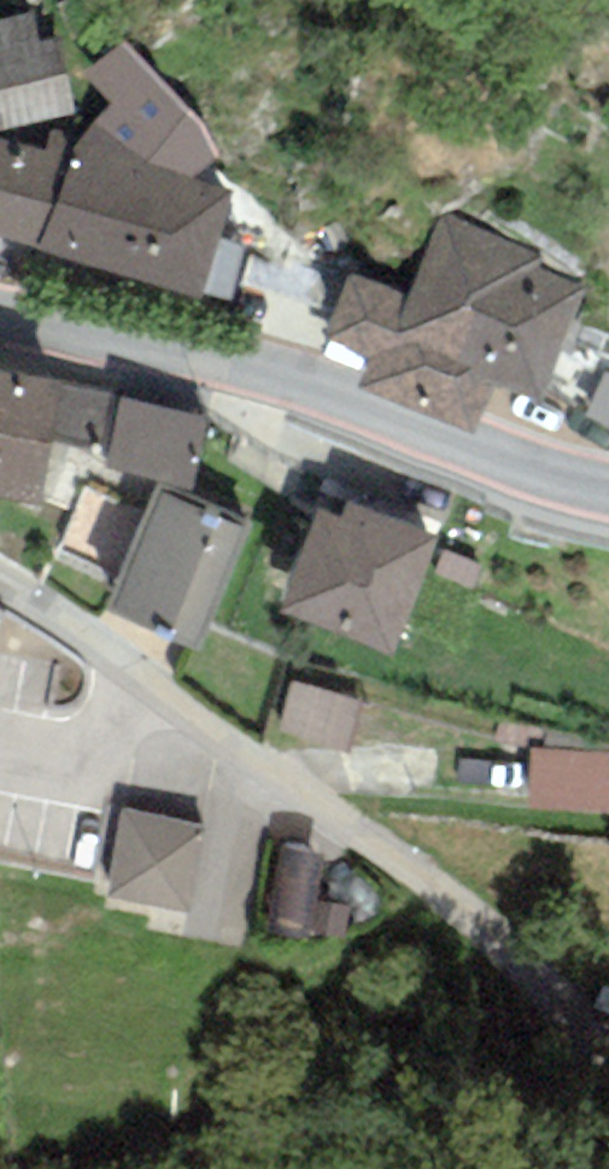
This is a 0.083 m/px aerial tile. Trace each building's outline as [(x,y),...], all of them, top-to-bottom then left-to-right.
[(0,20),(0,129),(73,113),(58,37),(43,40),(37,12),(0,20)] [(125,41),(84,73),(110,103),(80,136),(70,146),(36,247),(195,297),(232,189),(194,178),(221,152),(194,115),(125,41)] [(80,136),(50,128),(47,149),(0,138),(0,237),(36,247),(70,146),(80,136)] [(546,255),(441,211),(407,294),(350,271),(324,335),(370,355),(357,386),(474,434),(495,385),(538,403),(586,287),(540,269),(546,255)] [(0,367),(0,499),(39,507),(52,443),(64,384),(64,380),(0,367)] [(121,395),(64,384),(52,443),(109,454),(121,395)] [(601,411),(608,413),(608,385),(601,411)] [(203,417),(121,395),(109,454),(108,466),(192,490),(203,417)] [(254,523),(159,481),(101,608),(196,651),(254,523)] [(341,516),(316,506),(276,614),(393,657),(438,537),(346,503),(341,516)] [(361,695),(291,681),(281,735),(350,748),(361,695)] [(528,747),(524,807),(608,812),(608,751),(528,747)] [(266,852),(180,838),(167,914),(252,929),(266,852)]
